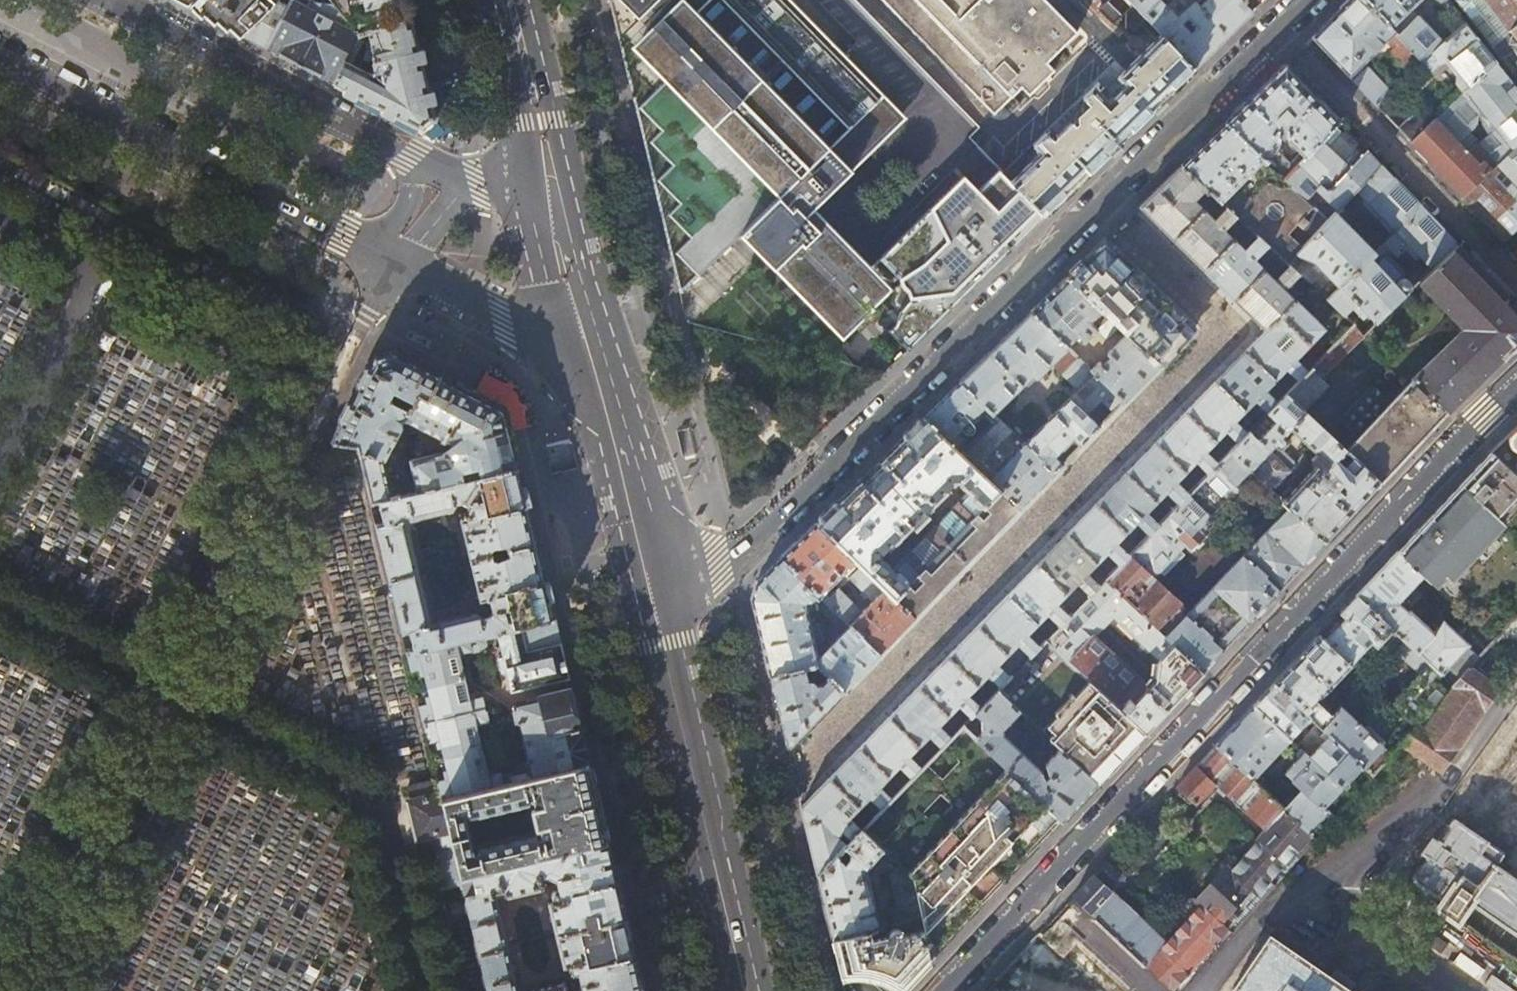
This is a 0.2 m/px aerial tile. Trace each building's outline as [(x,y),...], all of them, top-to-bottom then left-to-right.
[(189,8),(243,36),(278,0),(196,0),(189,8)] [(243,36),(301,66),(333,83),(360,38),(361,38),(330,0),(278,0),(243,36)] [(361,38),(410,12),(407,2),(407,0),(330,0),(361,38)] [(616,23),(668,238),(682,295),(755,223),(777,245),(765,257),(845,339),(876,308),(875,307),(894,288),(873,266),(794,185),(880,101),(877,97),(882,91),(885,95),(886,94),(793,0),(610,0),(616,23)] [(993,116),(1002,108),(1009,116),(1020,105),(1013,98),(1022,89),(1029,97),(1056,71),(1048,63),(1080,33),(1048,0),(881,0),(993,116)] [(1106,3),(1100,9),(1115,24),(1119,20),(1133,35),(1149,19),(1131,0),(1103,0),(1106,3)] [(1251,12),(1243,5),(1239,0),(1177,0),(1167,10),(1158,0),(1131,0),(1149,19),(1163,34),(1195,67),(1224,39),(1251,12)] [(1391,28),(1366,0),(1349,0),(1336,13),(1312,37),(1337,63),(1349,76),(1389,36),(1396,44),(1390,49),(1411,72),(1422,61),(1398,35),(1391,28)] [(1391,28),(1419,0),(1366,0),(1391,28)] [(1492,44),(1493,43),(1516,22),(1516,0),(1458,0),(1492,44)] [(417,43),(410,12),(361,38),(360,38),(333,83),(340,86),(424,129),(436,120),(435,118),(426,81),(417,43)] [(1418,15),(1398,35),(1422,61),(1443,43),(1418,15)] [(1493,43),(1516,75),(1516,22),(1493,43)] [(1466,24),(1443,43),(1422,61),(1411,72),(1391,90),(1376,105),(1391,120),(1410,140),(1487,70),(1497,63),(1466,24)] [(1171,91),(1195,67),(1163,34),(1132,64),(1108,89),(1100,81),(1004,175),(1044,216),(1109,151),(1114,147),(1148,113),(1171,91)] [(1338,120),(1285,63),(1254,93),(1225,122),(1285,178),(1333,125),(1338,120)] [(1376,105),(1391,90),(1368,65),(1353,80),(1376,105)] [(1516,107),(1487,70),(1410,140),(1451,184),(1461,195),(1467,189),(1516,145),(1516,106),(1516,107)] [(426,81),(435,118),(453,114),(444,77),(426,81)] [(1237,216),(1239,218),(1259,237),(1267,245),(1287,263),(1302,246),(1288,233),(1313,206),(1285,178),(1225,122),(1209,137),(1181,165),(1205,187),(1227,207),(1237,216)] [(1353,144),(1333,125),(1285,178),(1313,206),(1323,195),(1338,209),(1357,189),(1377,169),(1362,154),(1363,153),(1353,144)] [(1467,189),(1509,232),(1504,237),(1511,244),(1516,250),(1516,145),(1467,189)] [(1377,169),(1357,189),(1370,203),(1367,206),(1375,215),(1374,215),(1392,234),(1422,207),(1397,181),(1381,164),(1377,169)] [(1194,199),(1205,187),(1181,165),(1160,185),(1139,206),(1179,245),(1240,305),(1264,329),(1243,351),(1186,410),(1126,471),(1067,532),(1008,593),(948,654),(889,715),(831,775),(800,806),(816,874),(861,829),(849,817),(869,795),(882,807),(890,799),(878,787),(900,765),(912,777),(920,768),(908,756),(929,734),(941,746),(942,745),(950,737),(937,725),(958,704),(966,712),(958,720),(962,725),(972,714),(979,707),(967,695),(988,674),(1000,686),(1009,677),(997,664),(1018,643),(1030,655),(1039,646),(1027,633),(1048,612),(1060,624),(1069,615),(1057,603),(1078,581),(1090,594),(1098,585),(1086,573),(1106,552),(1119,564),(1128,555),(1116,542),(1137,521),(1149,533),(1158,524),(1146,511),(1166,491),(1178,503),(1187,494),(1175,481),(1196,461),(1208,473),(1216,464),(1204,451),(1225,430),(1237,442),(1246,433),(1234,421),(1255,400),(1267,412),(1276,402),(1264,390),(1285,368),(1297,381),(1306,371),(1294,359),(1323,330),(1284,290),(1298,274),(1289,265),(1275,281),(1253,259),(1267,245),(1259,237),(1245,251),(1223,229),(1237,216),(1227,207),(1215,220),(1194,199)] [(1036,223),(1044,216),(1004,175),(998,169),(990,177),(969,198),(955,183),(873,266),(894,288),(897,290),(893,300),(904,311),(890,337),(905,352),(925,333),(931,326),(969,289),(1008,251),(1014,244),(1036,223)] [(1422,207),(1392,234),(1374,252),(1325,298),(1342,314),(1351,305),(1361,316),(1366,311),(1375,321),(1409,288),(1409,284),(1409,282),(1406,280),(1403,279),(1402,269),(1391,258),(1394,255),(1396,257),(1405,248),(1415,258),(1419,255),(1431,268),(1456,243),(1438,224),(1422,207)] [(1336,211),(1302,246),(1287,263),(1289,265),(1298,274),(1325,298),(1374,252),(1336,211)] [(1068,276),(1124,331),(1126,334),(1159,366),(1194,330),(1104,241),(1074,270),(1068,276)] [(1404,387),(1440,421),(1492,369),(1516,345),(1516,318),(1503,305),(1506,302),(1506,298),(1503,296),(1504,295),(1475,263),(1456,243),(1431,268),(1417,280),(1463,326),(1404,387)] [(1036,307),(1032,311),(1067,346),(1078,335),(1085,342),(1098,329),(1107,339),(1114,332),(1119,337),(1124,331),(1068,276),(1036,307)] [(1068,347),(1067,346),(1032,311),(996,346),(960,382),(985,406),(991,412),(993,413),(1033,375),(1036,378),(1068,347)] [(1352,324),(1328,349),(1323,354),(1310,367),(1320,378),(1363,334),(1352,324)] [(1124,402),(1159,366),(1126,334),(1108,353),(1111,356),(1103,364),(1100,360),(1091,369),(1124,402)] [(1323,354),(1328,349),(1323,343),(1318,349),(1323,354)] [(1116,410),(1124,402),(1091,369),(1072,350),(1055,367),(1078,390),(1025,443),(1056,472),(1064,464),(1055,456),(1072,438),(1081,446),(1100,426),(1087,413),(1102,397),(1116,410)] [(428,401),(440,376),(415,363),(396,353),(373,361),(337,433),(333,441),(358,446),(372,504),(381,502),(394,498),(386,462),(387,456),(404,426),(403,425),(404,424),(403,423),(405,421),(407,422),(419,397),(428,401)] [(504,410),(440,376),(428,401),(419,397),(407,422),(452,447),(444,453),(412,460),(419,493),(518,468),(516,461),(511,440),(504,410)] [(956,433),(985,406),(960,382),(947,395),(938,403),(924,417),(974,466),(998,441),(1004,436),(1010,429),(993,413),(991,412),(987,416),(995,424),(971,448),(956,433)] [(1434,427),(1440,421),(1404,387),(1390,402),(1376,388),(1374,387),(1369,388),(1367,389),(1341,416),(1340,420),(1341,424),(1356,438),(1346,450),(1359,462),(1380,482),(1391,471),(1434,427)] [(1283,435),(1290,428),(1323,459),(1283,501),(1289,506),(1326,540),(1331,534),(1380,482),(1359,462),(1349,472),(1337,460),(1346,450),(1285,393),(1276,402),(1267,412),(1246,433),(1237,442),(1233,446),(1229,451),(1253,472),(1271,489),(1293,467),(1293,462),(1281,450),(1287,444),(1286,438),(1283,435)] [(1000,490),(974,466),(924,417),(898,444),(871,469),(844,495),(817,522),(914,618),(967,563),(1020,509),(1000,490)] [(1515,428),(1491,451),(1516,476),(1516,427),(1515,428)] [(1025,443),(1010,429),(1004,436),(1016,449),(999,466),(992,459),(1004,447),(998,441),(974,466),(1000,490),(1020,509),(1056,472),(1025,443)] [(1229,451),(1233,446),(1228,442),(1223,447),(1227,452),(1229,451)] [(1253,472),(1229,451),(1227,452),(1216,464),(1208,473),(1187,494),(1178,503),(1158,524),(1149,533),(1145,537),(1140,542),(1128,555),(1119,564),(1105,579),(1203,671),(1231,641),(1255,615),(1264,605),(1299,568),(1326,540),(1289,506),(1255,542),(1252,538),(1239,552),(1242,555),(1180,620),(1171,611),(1179,603),(1155,578),(1152,576),(1157,570),(1158,570),(1164,575),(1184,554),(1178,549),(1183,544),(1191,551),(1206,535),(1202,532),(1207,527),(1213,533),(1220,526),(1210,516),(1253,472)] [(1491,451),(1476,467),(1415,532),(1404,543),(1397,551),(1423,576),(1435,587),(1516,497),(1516,476),(1491,451)] [(526,505),(518,468),(419,493),(394,498),(381,502),(386,524),(377,526),(389,580),(419,572),(407,521),(413,520),(413,521),(452,512),(456,507),(455,505),(460,504),(469,507),(471,516),(468,517),(468,518),(461,520),(471,559),(493,554),(492,551),(494,548),(508,547),(509,550),(536,543),(529,514),(526,505)] [(817,522),(799,540),(781,557),(827,603),(849,624),(879,654),(914,618),(817,522)] [(1140,542),(1145,537),(1140,532),(1135,537),(1140,542)] [(542,571),(536,543),(509,550),(510,557),(498,562),(494,561),(493,554),(471,559),(481,602),(488,601),(489,603),(492,602),(493,611),(488,617),(482,619),(482,617),(480,616),(476,614),(437,623),(437,624),(432,626),(419,572),(389,580),(402,633),(411,631),(416,652),(485,635),(498,632),(554,619),(542,571)] [(1423,576),(1397,551),(1394,555),(1376,573),(1361,590),(1356,595),(1447,681),(1474,651),(1442,621),(1430,633),(1398,602),(1423,576)] [(827,603),(781,557),(757,581),(751,598),(762,642),(770,675),(804,667),(817,664),(817,656),(814,644),(818,640),(822,639),(819,623),(815,624),(814,619),(809,620),(807,614),(821,608),(827,603)] [(1105,579),(1098,585),(1090,594),(1069,615),(1060,624),(1057,627),(1052,633),(1045,639),(1145,732),(1157,719),(1173,702),(1203,671),(1105,579)] [(1318,635),(1320,637),(1349,664),(1358,673),(1388,641),(1416,668),(1402,681),(1406,686),(1390,703),(1415,726),(1451,685),(1447,681),(1356,595),(1348,603),(1340,612),(1318,635)] [(562,655),(554,619),(498,632),(504,659),(500,660),(503,673),(507,672),(512,692),(568,678),(562,655)] [(1052,633),(1057,627),(1052,623),(1047,628),(1052,633)] [(843,690),(879,654),(849,624),(817,656),(817,664),(827,674),(843,690)] [(488,648),(485,635),(416,652),(407,654),(411,671),(419,669),(421,678),(426,676),(431,698),(426,699),(428,706),(420,708),(425,728),(485,713),(482,700),(467,704),(456,656),(471,652),(471,655),(483,652),(488,648)] [(1317,698),(1349,664),(1320,637),(1318,635),(1313,641),(1304,651),(1278,678),(1253,705),(1339,786),(1360,764),(1371,774),(1386,758),(1379,752),(1384,747),(1382,744),(1384,740),(1367,724),(1362,726),(1339,704),(1332,712),(1317,698)] [(1145,732),(1045,639),(1039,646),(1030,655),(1009,677),(1000,686),(996,690),(1020,712),(1061,749),(1097,783),(1129,750),(1138,740),(1145,732)] [(804,667),(770,675),(779,716),(787,748),(843,690),(827,674),(820,682),(816,682),(815,679),(811,677),(808,676),(806,677),(804,667)] [(1468,667),(1451,685),(1415,726),(1400,743),(1440,770),(1497,688),(1468,667)] [(996,690),(979,707),(972,714),(976,718),(978,733),(973,739),(1063,820),(1092,788),(1097,783),(1061,749),(1040,771),(1002,735),(1004,735),(1004,729),(1003,729),(1020,712),(996,690)] [(513,774),(501,777),(502,786),(532,779),(588,765),(571,692),(515,707),(516,712),(513,713),(515,718),(516,724),(519,724),(529,765),(525,766),(528,776),(514,779),(513,774)] [(109,706),(119,711),(123,702),(124,700),(114,695),(113,697),(109,706)] [(1234,725),(1216,744),(1315,837),(1332,817),(1321,806),(1339,786),(1253,705),(1234,725)] [(488,724),(485,713),(425,728),(428,744),(436,742),(438,749),(443,748),(449,774),(444,776),(446,784),(438,786),(442,801),(502,786),(501,777),(500,776),(484,780),(472,728),(488,724)] [(882,851),(898,866),(909,878),(919,918),(922,929),(931,961),(969,920),(1003,884),(1045,839),(1054,829),(1063,820),(973,739),(960,727),(950,737),(942,745),(957,760),(940,777),(925,762),(920,768),(912,777),(890,799),(882,807),(881,808),(898,825),(877,845),(882,851)] [(1456,822),(1450,818),(1437,837),(1429,832),(1416,850),(1423,855),(1407,878),(1433,895),(1425,906),(1456,927),(1469,909),(1516,942),(1516,873),(1499,860),(1503,854),(1516,863),(1516,862),(1516,733),(1456,822)] [(1315,837),(1216,744),(1174,789),(1187,802),(1190,799),(1195,802),(1213,783),(1265,829),(1239,859),(1232,853),(1228,853),(1222,861),(1222,863),(1225,866),(1196,898),(1193,896),(1191,896),(1184,903),(1184,907),(1191,913),(1170,937),(1168,936),(1162,938),(1160,940),(1114,897),(1125,885),(1124,876),(1108,860),(1074,896),(1175,990),(1180,990),(1315,837)] [(532,779),(502,786),(442,801),(452,843),(457,862),(461,878),(472,876),(607,842),(591,774),(588,765),(532,779)] [(452,843),(442,801),(438,786),(437,781),(406,789),(421,850),(452,843)] [(1136,830),(1155,850),(1173,830),(1154,811),(1149,815),(1136,830)] [(877,845),(861,829),(816,874),(831,938),(869,929),(880,927),(866,867),(882,851),(877,845)] [(620,895),(607,842),(472,876),(477,895),(465,898),(478,953),(509,946),(497,894),(503,892),(508,896),(540,888),(545,883),(543,877),(550,876),(558,878),(559,886),(555,888),(553,892),(554,900),(549,901),(557,934),(625,918),(620,895)] [(462,884),(461,878),(457,862),(439,867),(444,888),(462,884)] [(897,923),(919,918),(909,878),(898,866),(889,875),(896,906),(893,907),(897,923)] [(625,918),(557,934),(564,967),(570,966),(571,973),(575,975),(580,975),(582,983),(577,989),(570,990),(568,985),(563,982),(531,990),(642,990),(630,940),(625,918)] [(869,929),(831,938),(840,975),(847,973),(858,973),(872,975),(890,982),(903,990),(907,990),(931,961),(922,929),(901,933),(899,930),(894,928),(889,930),(888,932),(871,936),(869,929)] [(1262,930),(1223,987),(1230,990),(1352,990),(1262,930)] [(509,946),(478,953),(488,990),(519,990),(509,946)]
